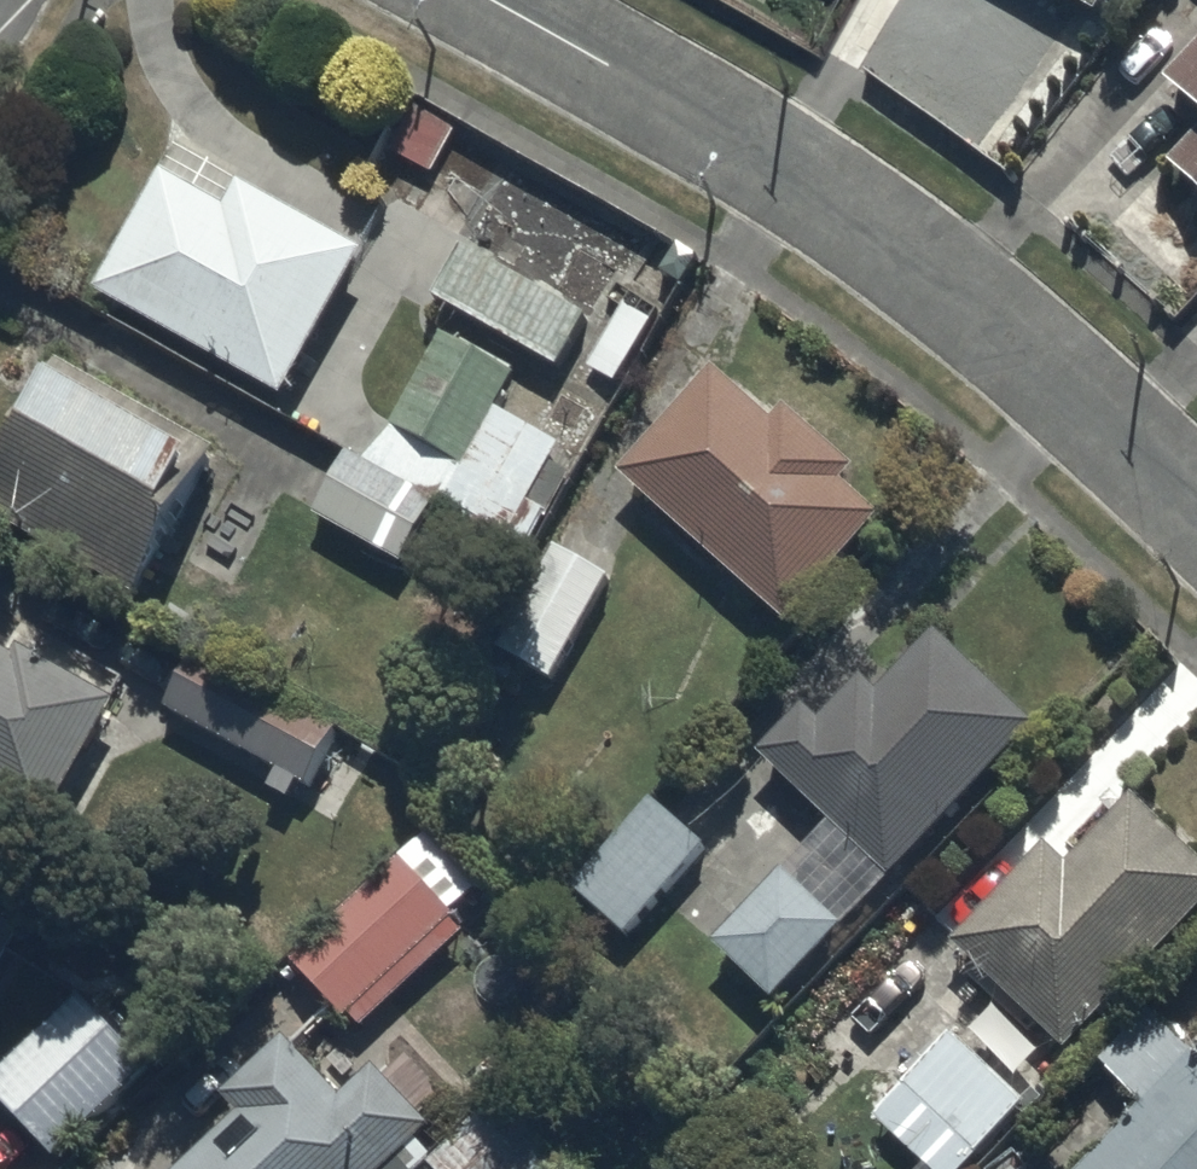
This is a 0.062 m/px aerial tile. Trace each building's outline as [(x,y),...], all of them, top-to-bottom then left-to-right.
[(1103,39),(1125,0),(1034,0),(1103,39)] [(1170,104),(1196,129),(1196,74),(1170,104)] [(414,92),(384,142),(431,170),(461,120),(414,92)] [(1169,183),(1196,209),(1196,153),(1169,183)] [(162,160),(93,282),(285,389),(368,240),(247,172),(232,199),(162,160)] [(463,238),(434,289),(562,361),(591,309),(463,238)] [(520,364),(439,324),(374,454),(513,528),(561,432),(500,402),(520,364)] [(56,354),(0,451),(0,513),(130,588),(184,496),(169,487),(198,436),(56,354)] [(714,357),(619,463),(788,613),(882,508),(844,474),(856,461),(786,398),(774,411),(714,357)] [(480,518),(351,447),(315,512),(403,560),(409,550),(450,572),(480,518)] [(554,536),(493,642),(511,653),(494,681),(515,693),(530,667),(553,681),(616,571),(554,536)] [(940,621),(881,683),(867,670),(827,712),(808,694),(759,745),(892,871),(1040,716),(940,621)] [(0,642),(0,787),(48,814),(117,690),(15,634),(8,646),(0,642)] [(198,647),(164,709),(275,770),(270,781),(291,792),(300,776),(309,782),(340,725),(198,647)] [(953,933),(1069,1043),(1196,909),(1196,847),(1135,787),(1125,797),(1113,786),(1058,844),(1047,834),(953,933)] [(708,840),(650,791),(574,881),(632,930),(708,840)] [(424,830),(292,954),(364,1025),(467,927),(450,909),(476,884),(424,830)] [(845,918),(780,860),(713,934),(778,993),(845,918)] [(24,920),(0,906),(0,963),(24,920)] [(0,1065),(0,1095),(56,1152),(153,1057),(82,984),(0,1065)] [(1194,1047),(1151,1007),(1105,1056),(1144,1094),(1073,1168),(1196,1168),(1196,1043),(1194,1047)] [(951,1025),(873,1113),(936,1168),(965,1168),(1030,1096),(951,1025)] [(168,1168),(376,1168),(398,1147),(417,1167),(433,1151),(418,1136),(434,1120),(374,1058),(342,1089),(288,1032),(229,1089),(240,1100),(168,1168)] [(429,1159),(439,1168),(596,1168),(515,1081),(429,1159)]
